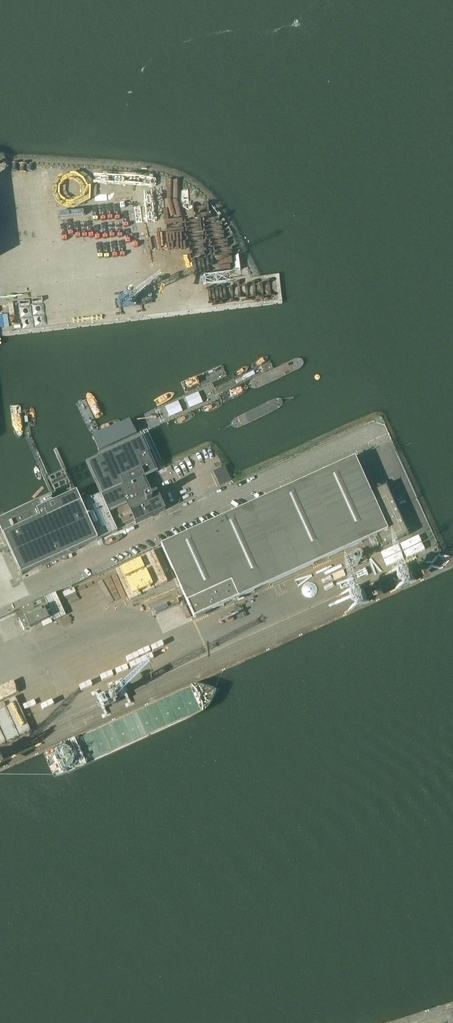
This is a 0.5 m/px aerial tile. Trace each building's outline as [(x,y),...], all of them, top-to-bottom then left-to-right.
[(164,185),(168,184),(168,189),(176,188),(175,178),(164,178),(164,185)] [(167,213),(150,216),(153,236),(179,232),(176,211),(173,195),(164,196),(167,213)] [(149,493),(142,477),(155,471),(141,440),(88,465),(102,495),(81,504),(97,541),(117,532),(117,531),(135,523),(135,524),(165,510),(156,490),(149,493)] [(357,459),(276,496),(163,547),(196,620),(198,619),(199,620),(208,617),(207,615),(379,537),(384,549),(411,537),(397,507),(388,487),(384,489),(383,488),(381,487),(379,488),(378,489),(378,490),(378,492),(373,494),(357,459)] [(226,465),(213,470),(219,484),(231,480),(226,465)] [(81,504),(76,494),(54,504),(51,496),(0,519),(0,529),(21,575),(97,541),(81,504)] [(45,597),(54,619),(66,615),(56,592),(45,597)] [(36,612),(19,620),(24,631),(49,619),(44,609),(36,612)]
